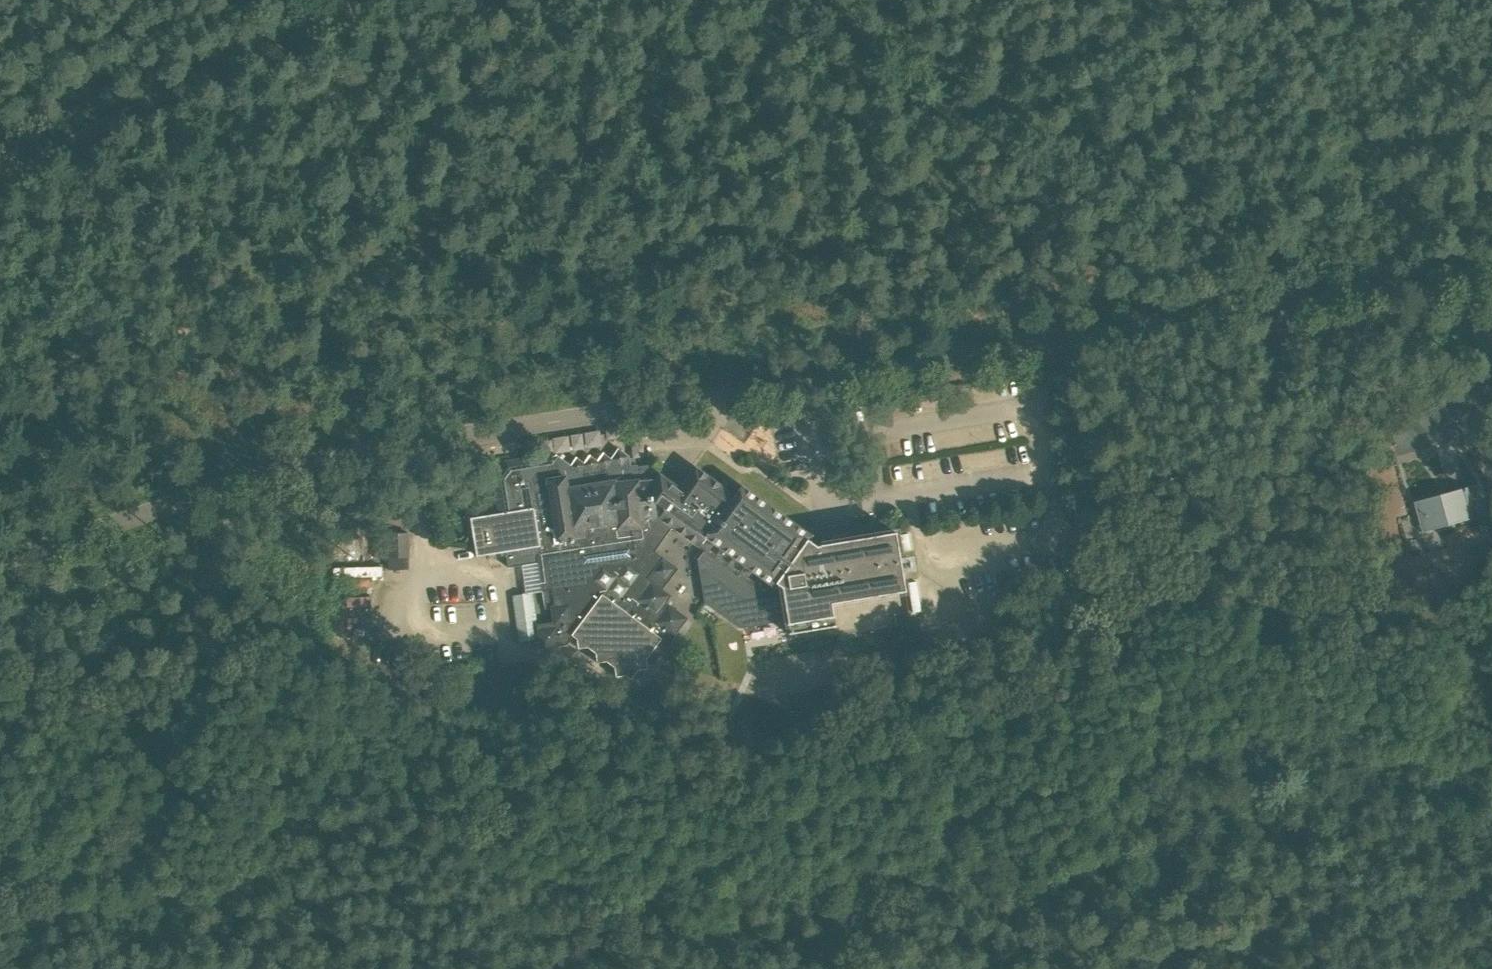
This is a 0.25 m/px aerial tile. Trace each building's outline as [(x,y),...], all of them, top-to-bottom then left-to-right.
[(695,466),(679,487),(653,469),(653,466),(637,467),(637,465),(630,465),(629,456),(623,453),(615,454),(611,460),(604,454),(598,462),(590,456),(585,464),(577,458),(572,466),(559,457),(555,458),(554,453),(506,461),(494,478),(500,515),(472,519),(478,557),(507,553),(509,568),(539,564),(544,592),(553,590),(556,607),(553,607),(556,623),(540,626),(543,648),(568,644),(574,636),(579,640),(581,649),(590,647),(599,654),(600,663),(609,661),(618,668),(619,677),(628,675),(634,679),(656,649),(662,654),(689,617),(667,601),(671,595),(647,577),(662,557),(646,545),(643,526),(654,524),(659,517),(701,548),(695,557),(697,559),(700,574),(742,604),(783,598),(787,624),(834,617),(832,604),(905,592),(896,532),(825,543),(827,537),(820,532),(813,527),(809,533),(742,485),(735,495),(695,466)] [(1413,502),(1422,532),(1475,517),(1467,487),(1413,502)] [(408,532),(388,533),(388,557),(409,557),(408,532)] [(383,576),(383,566),(334,565),(334,575),(383,576)] [(533,592),(513,595),(519,641),(538,638),(533,592)]
